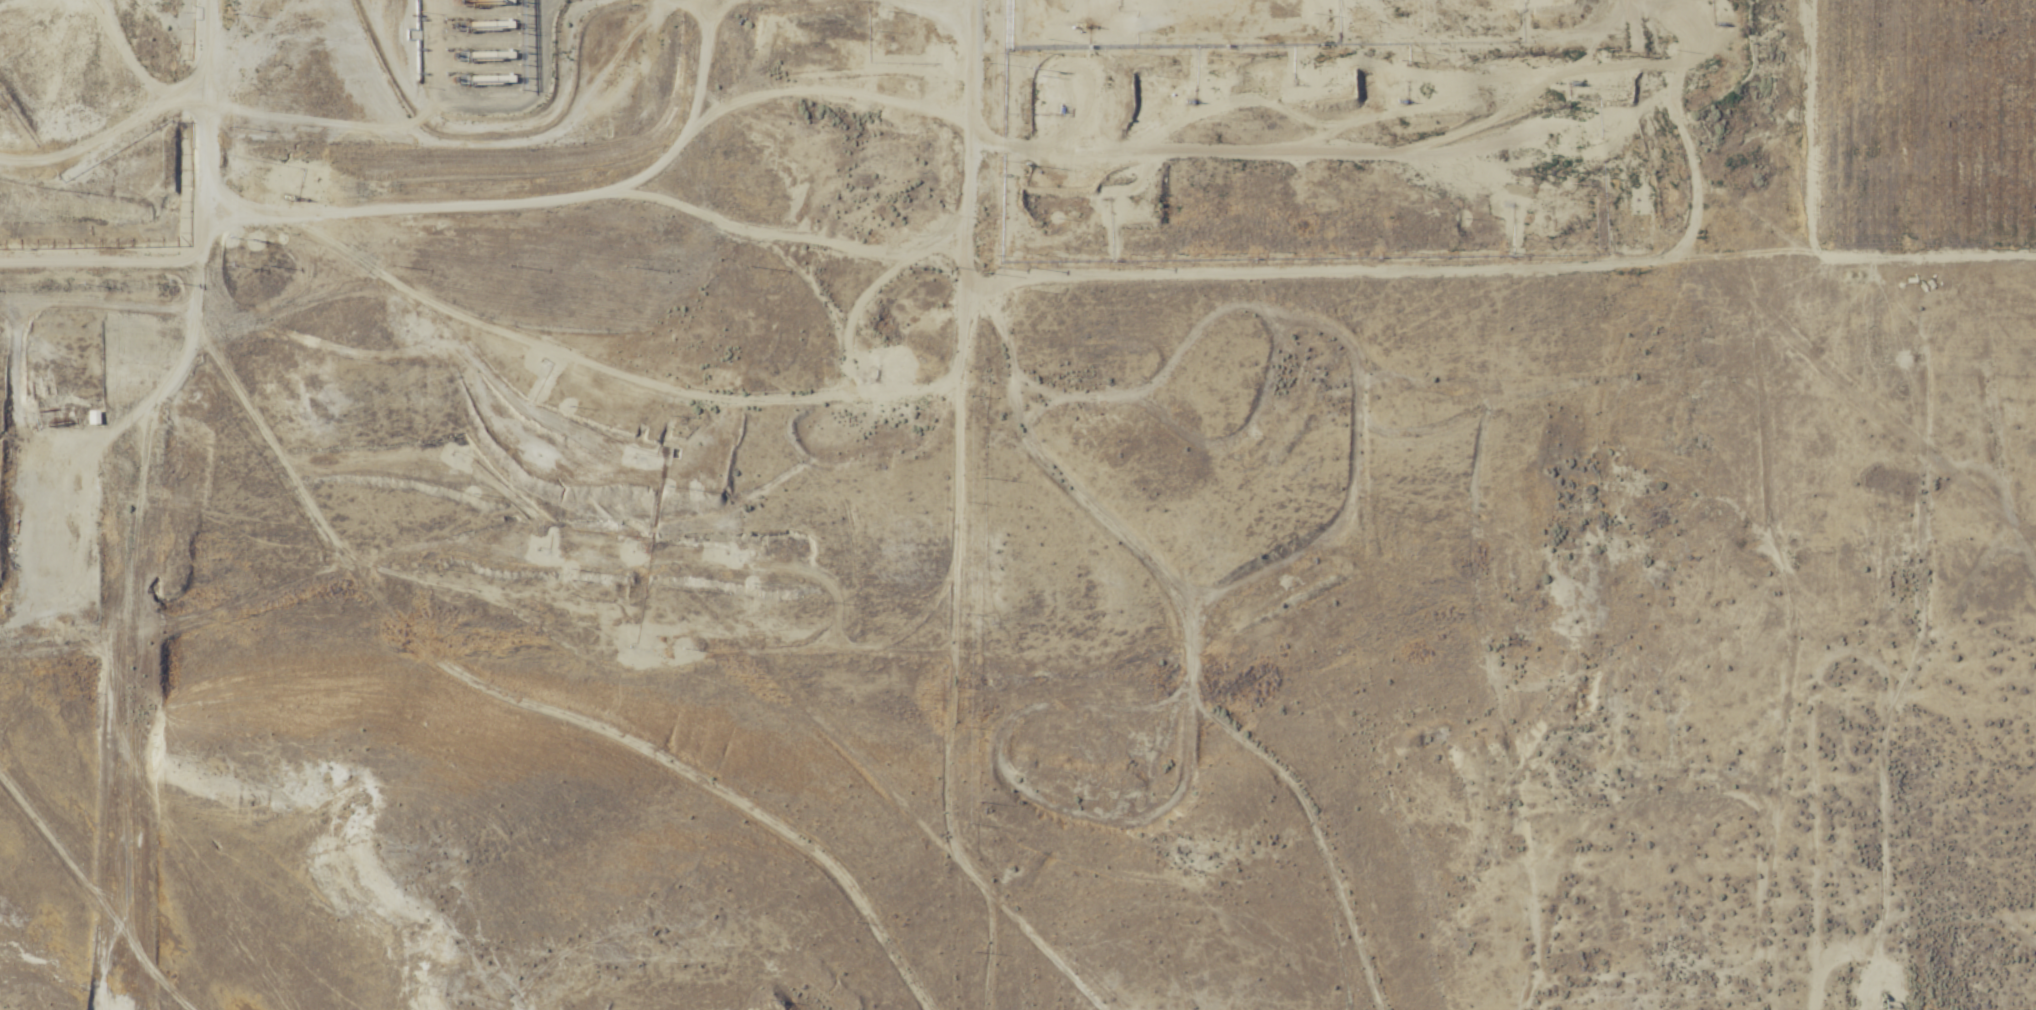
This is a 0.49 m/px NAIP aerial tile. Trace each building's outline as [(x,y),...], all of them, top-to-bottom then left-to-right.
[(97,412),(84,412),(84,425),(97,425),(97,412)]
